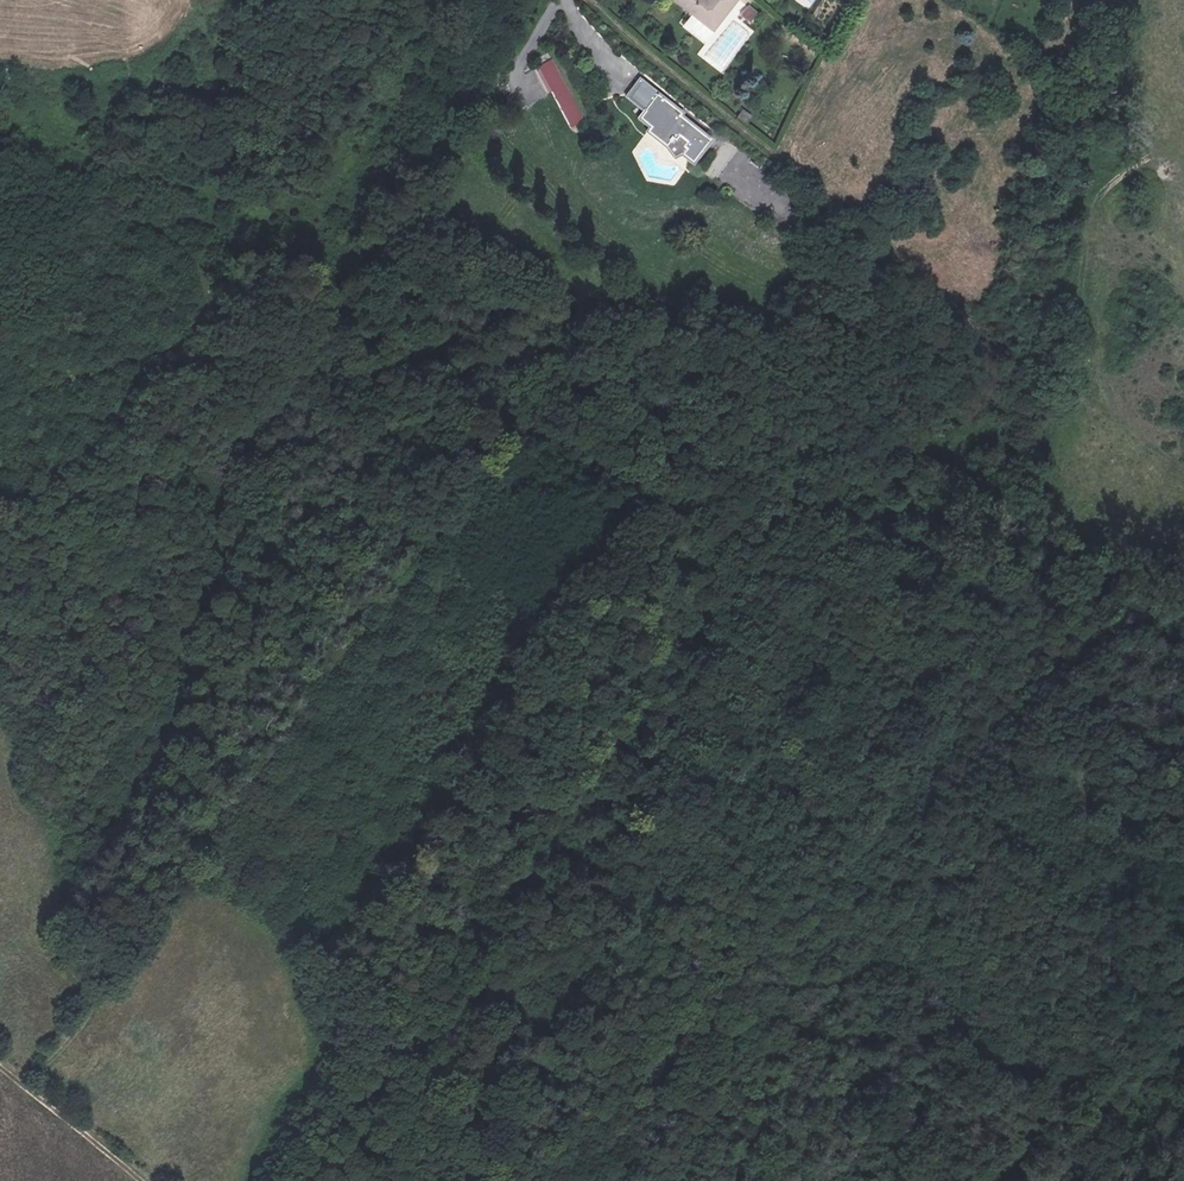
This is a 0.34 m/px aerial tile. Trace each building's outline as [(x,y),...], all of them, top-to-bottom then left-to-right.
[(676,1),(701,22),(720,0),(676,0),(676,1)] [(749,5),(739,17),(749,25),(759,13),(749,5)] [(588,122),(555,57),(539,65),(569,128),(588,122)] [(679,108),(637,77),(624,96),(640,112),(634,117),(649,126),(644,131),(662,144),(671,158),(677,155),(694,162),(713,139),(679,108)] [(747,125),(752,116),(742,109),(736,119),(747,125)]
